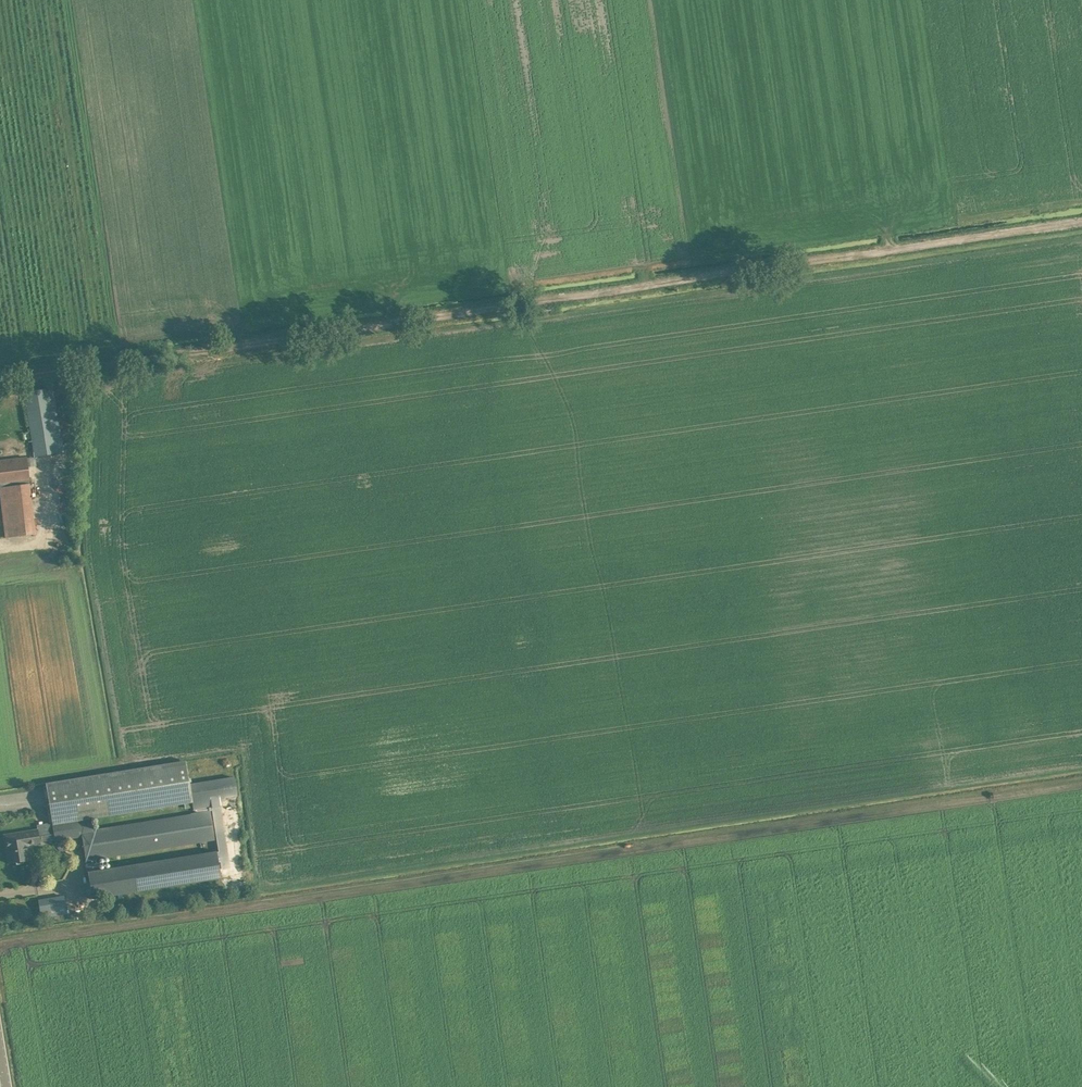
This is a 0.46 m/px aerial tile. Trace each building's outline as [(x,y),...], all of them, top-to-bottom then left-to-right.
[(62,453),(60,435),(53,389),(53,388),(23,393),(31,439),(34,457),(36,457),(62,453)] [(26,457),(0,460),(0,487),(29,484),(29,479),(27,466),(26,458),(26,457)] [(193,802),(194,809),(212,806),(212,808),(221,807),(220,797),(217,779),(190,784),(189,784),(191,802),(192,803),(193,802)] [(92,898),(102,896),(219,878),(217,863),(215,852),(98,870),(96,858),(213,840),(209,812),(92,830),(90,819),(52,825),(54,833),(54,839),(55,841),(69,838),(82,836),(90,888),(91,894),(92,898)] [(31,844),(40,843),(38,829),(4,835),(9,863),(34,859),(31,844)] [(41,917),(66,913),(64,896),(38,900),(41,917)]
